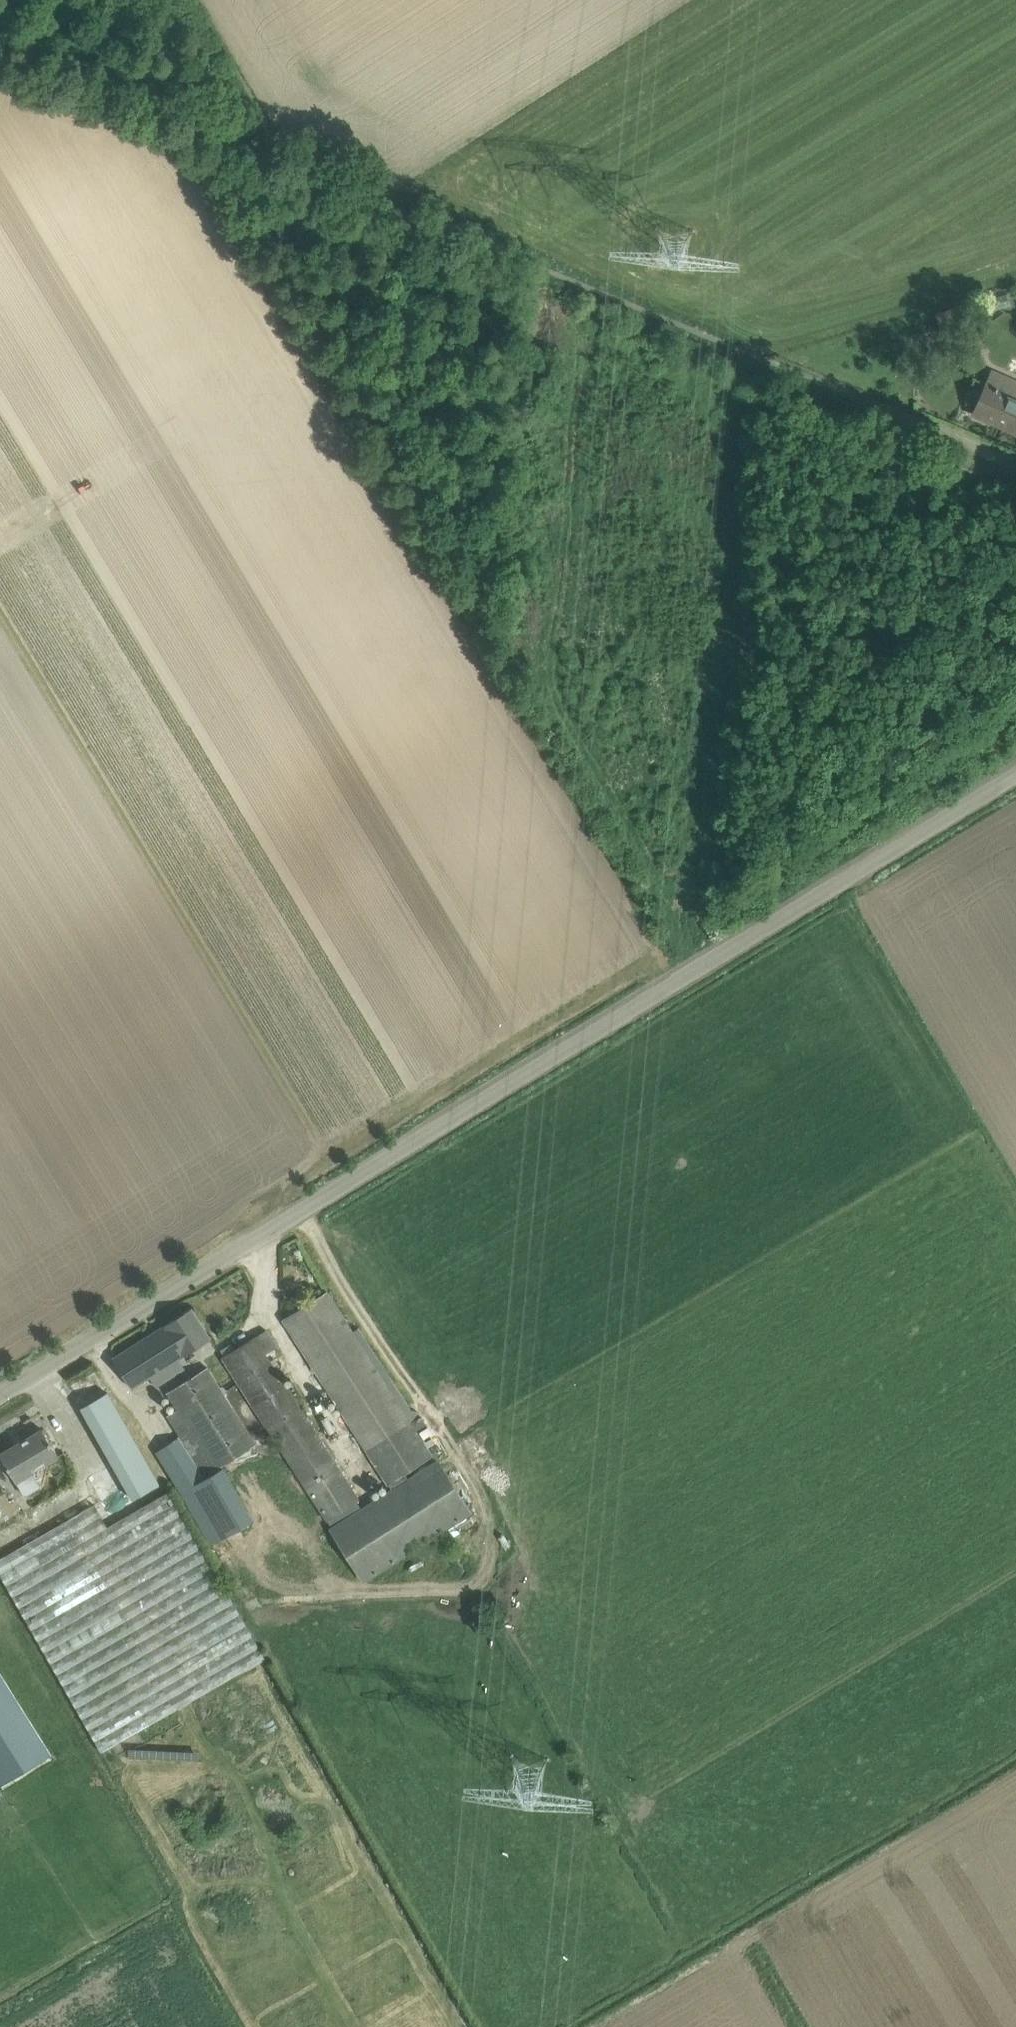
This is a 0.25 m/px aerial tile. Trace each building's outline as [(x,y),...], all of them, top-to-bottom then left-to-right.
[(942,312),(949,331),(970,323),(963,304),(942,312)] [(1015,432),(1015,380),(993,370),(974,413),(1015,432)] [(284,1318),(390,1484),(406,1473),(443,1449),(420,1414),(410,1408),(359,1329),(354,1332),(328,1291),(284,1318)] [(165,1325),(113,1358),(124,1375),(132,1388),(150,1376),(156,1386),(170,1377),(181,1370),(175,1360),(179,1358),(184,1355),(194,1349),(211,1338),(192,1307),(165,1324),(165,1325)] [(266,1353),(278,1346),(267,1329),(223,1356),(327,1519),(357,1500),(359,1499),(266,1353)] [(168,1415),(190,1450),(166,1465),(182,1491),(212,1543),(253,1519),(221,1464),(253,1445),(233,1410),(206,1367),(168,1392),(178,1408),(168,1415)] [(107,1398),(82,1413),(133,1501),(158,1487),(107,1398)] [(33,1470),(57,1456),(43,1431),(32,1437),(31,1436),(1,1454),(26,1496),(42,1486),(33,1470)] [(327,1519),(326,1520),(331,1528),(365,1581),(472,1512),(438,1458),(409,1477),(406,1473),(390,1484),(392,1488),(362,1508),(357,1500),(327,1519)] [(0,1558),(0,1573),(102,1751),(266,1658),(167,1484),(110,1517),(101,1500),(0,1558)] [(3,1789),(53,1759),(0,1673),(0,1784),(3,1789)]
